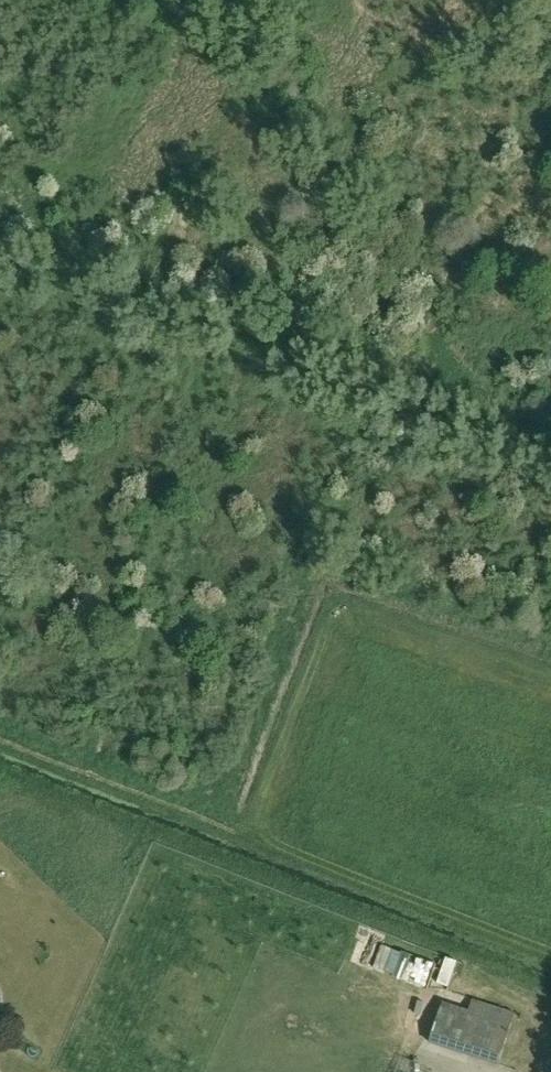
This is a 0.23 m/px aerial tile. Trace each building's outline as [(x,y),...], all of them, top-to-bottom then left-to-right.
[(381,966),(382,944),(358,943),(358,965),(381,966)] [(412,960),(400,985),(412,991),(425,966),(412,960)] [(430,1042),(460,1052),(500,1066),(518,1014),(478,1000),(474,1011),(444,1001),(430,1042)]
